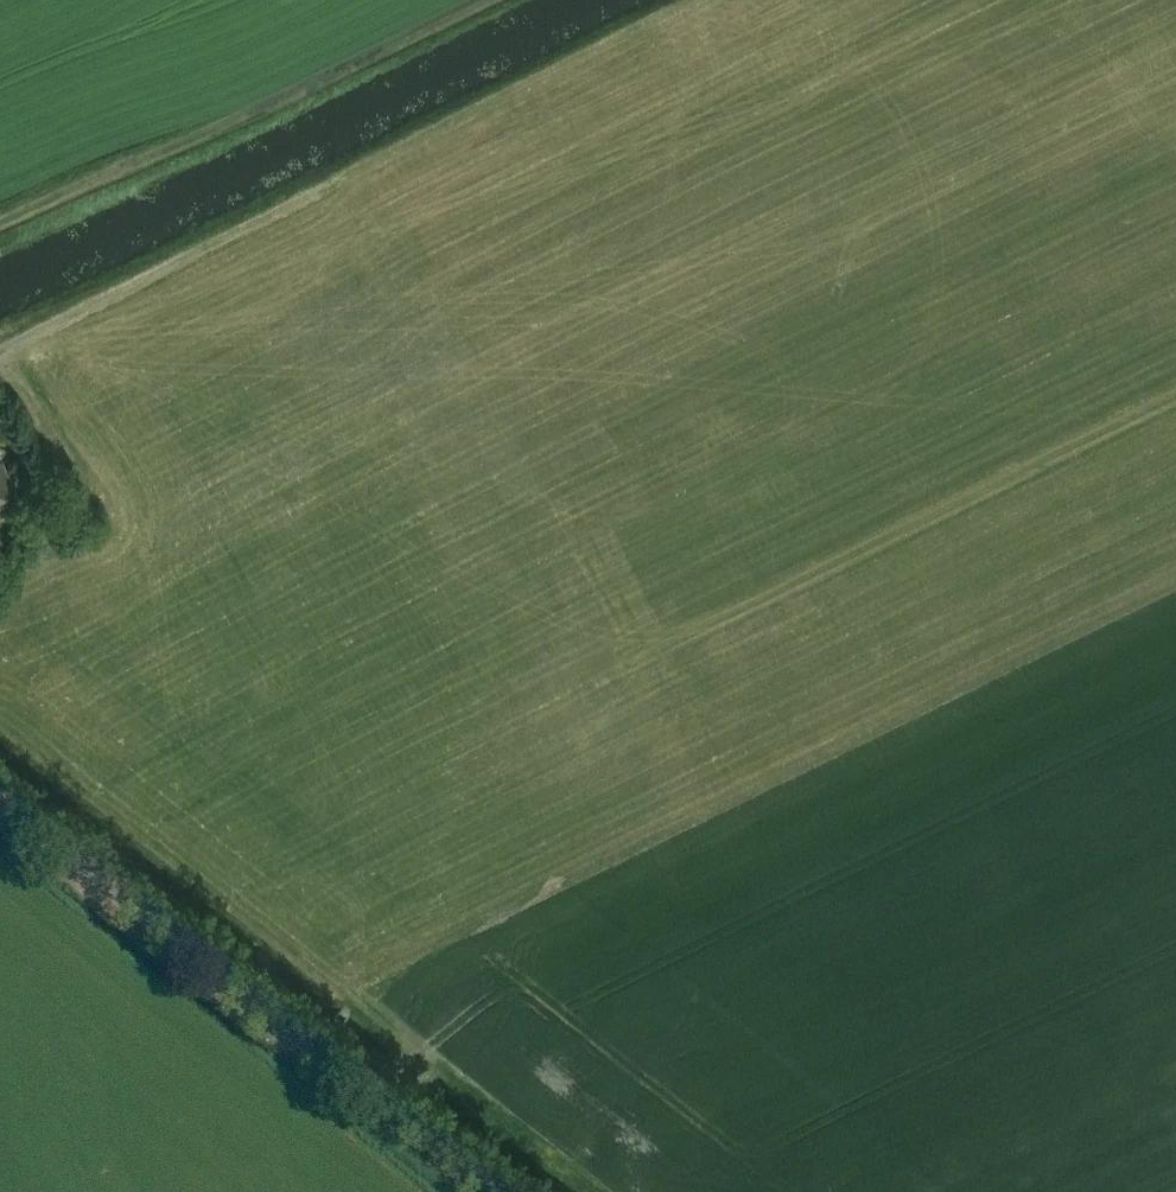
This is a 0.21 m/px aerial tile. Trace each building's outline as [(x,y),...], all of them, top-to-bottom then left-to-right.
[(24,504),(0,455),(0,516),(24,504)]
